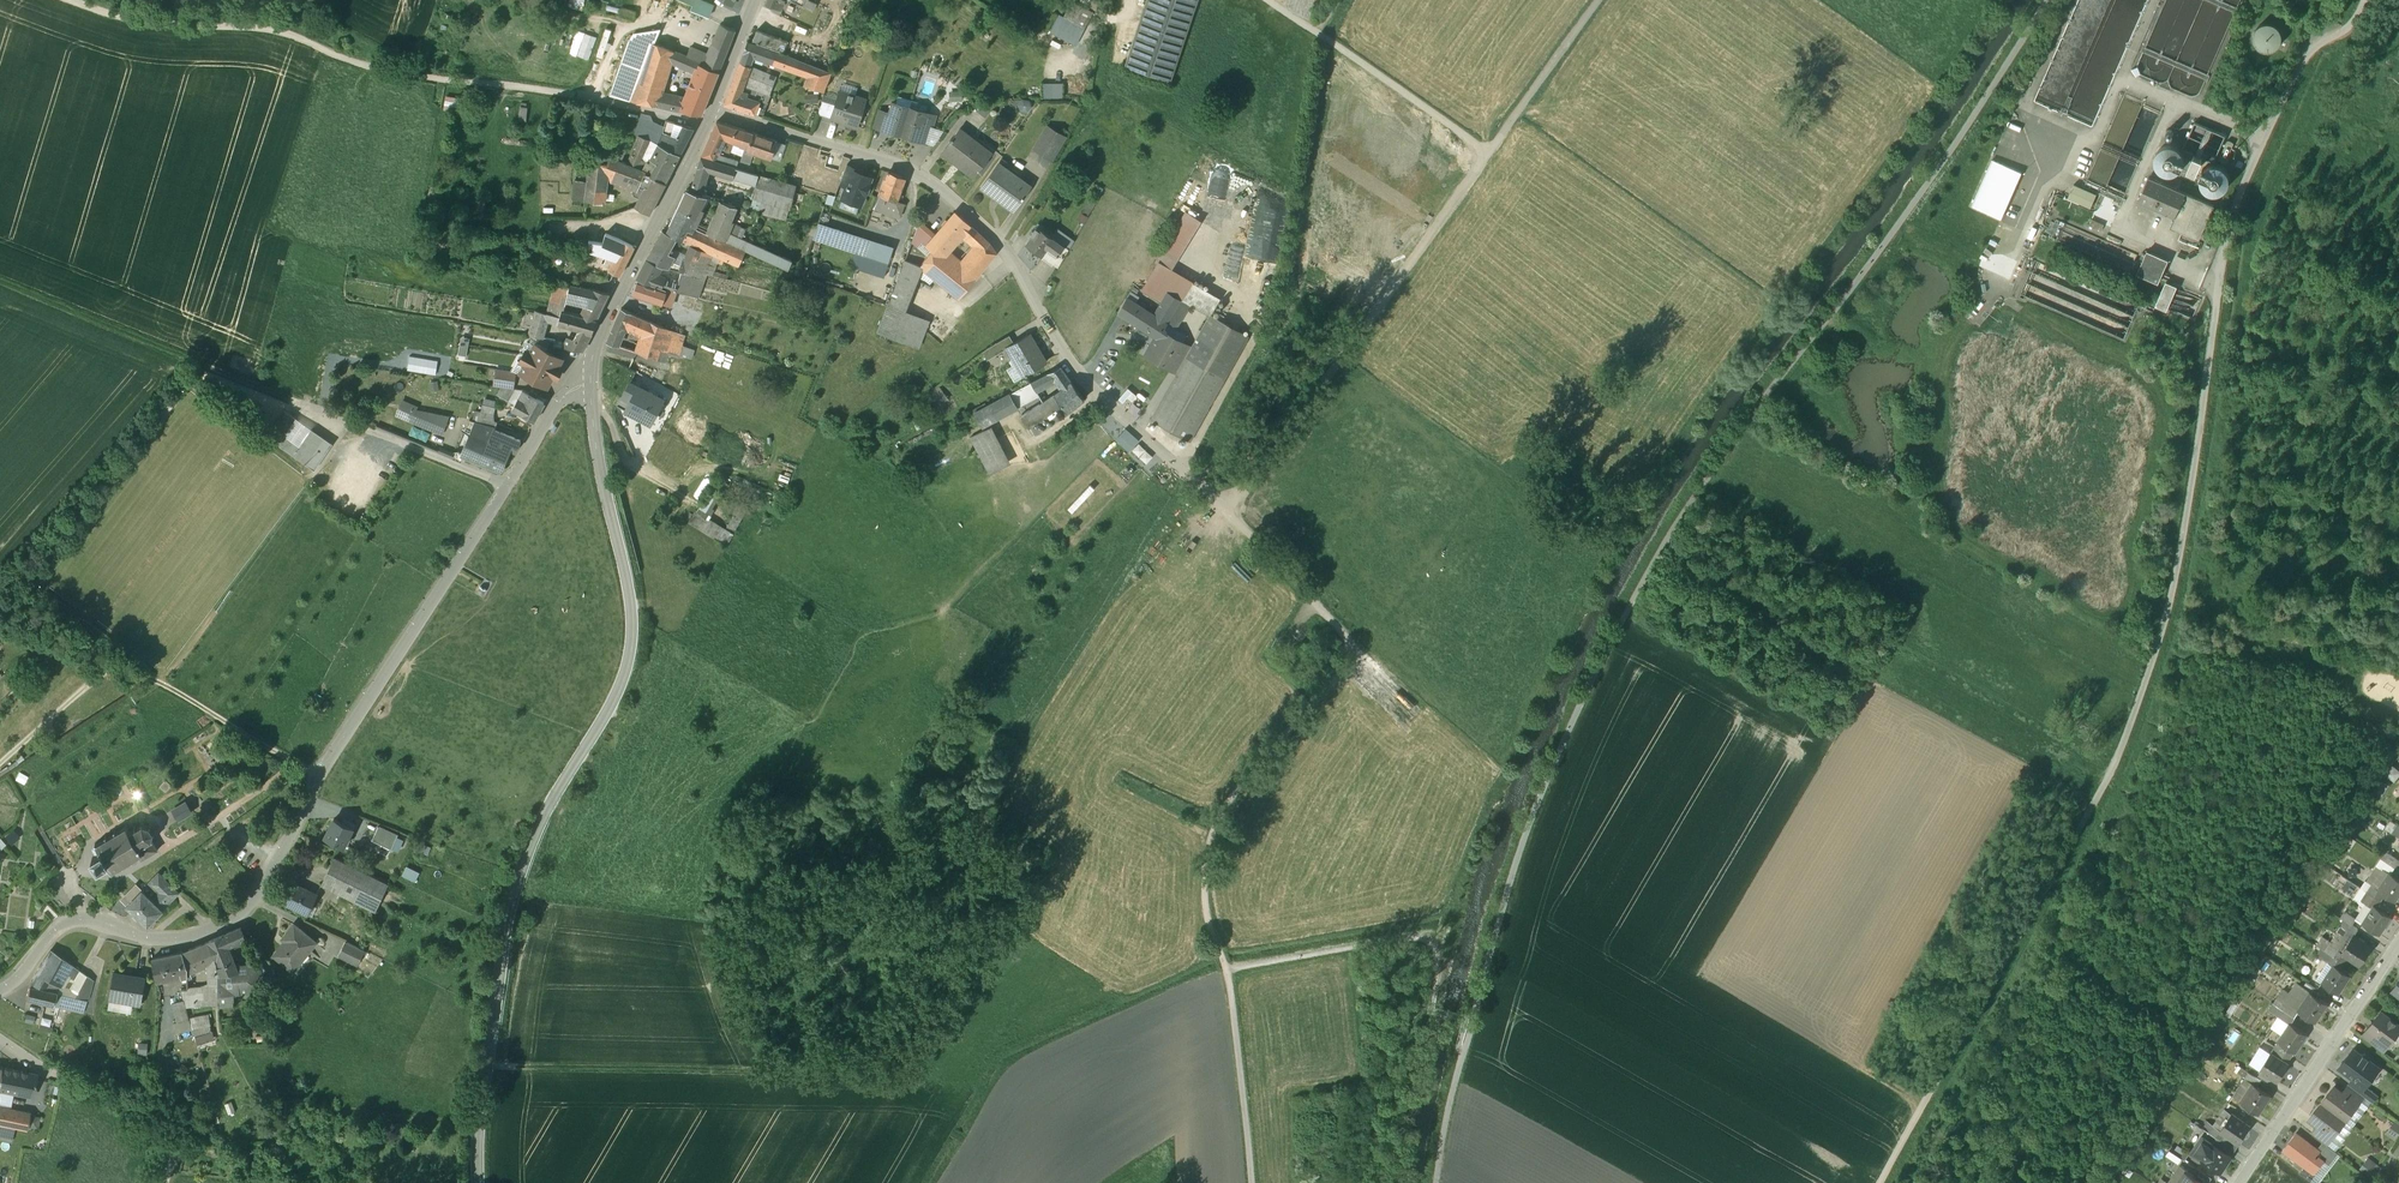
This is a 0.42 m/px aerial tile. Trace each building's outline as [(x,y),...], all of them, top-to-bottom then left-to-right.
[(705,0),(674,0),(674,1),(691,7),(689,12),(712,21),(718,5),(705,0)] [(765,3),(781,9),(784,1),(787,2),(788,0),(766,0),(765,3)] [(1124,66),(1170,82),(1197,0),(1147,0),(1124,66)] [(1078,3),(1074,1),(1066,18),(1085,27),(1093,10),(1087,7),(1078,3)] [(635,12),(622,9),(620,16),(632,20),(635,12)] [(1059,17),(1051,33),(1081,49),(1088,32),(1059,17)] [(2281,42),(2282,36),(2281,31),(2278,26),(2273,23),(2267,22),(2262,23),(2257,26),(2254,31),(2253,37),(2254,42),(2258,47),(2262,50),(2268,51),(2273,50),(2278,47),(2281,42)] [(708,56),(704,67),(718,73),(735,30),(721,25),(708,56)] [(605,58),(613,30),(606,28),(598,56),(605,58)] [(633,35),(628,43),(609,97),(630,102),(654,45),(660,30),(633,35)] [(786,41),(756,31),(753,40),(758,41),(757,43),(782,52),(786,41)] [(777,52),(747,42),(739,62),(750,67),(751,67),(755,57),(773,63),(773,62),(777,52)] [(654,45),(630,102),(657,107),(660,96),(670,64),(674,66),(678,54),(654,45)] [(708,56),(690,48),(686,57),(701,63),(700,65),(704,67),(708,56)] [(812,65),(777,52),(773,62),(792,68),(792,69),(808,75),(812,65)] [(686,57),(678,54),(674,66),(696,74),(699,65),(700,65),(701,63),(686,57)] [(739,62),(724,105),(755,115),(759,104),(746,99),(748,93),(742,91),(744,85),(750,67),(739,62)] [(700,65),(699,65),(696,74),(695,75),(714,83),(718,73),(704,67),(700,65)] [(831,72),(812,65),(808,75),(804,87),(808,87),(823,91),(831,72)] [(751,67),(750,67),(744,85),(763,92),(770,95),(776,77),(751,67)] [(695,75),(685,101),(676,99),(672,110),(701,116),(714,83),(695,75)] [(1063,84),(1043,84),(1043,99),(1064,98),(1063,84)] [(763,92),(744,85),(742,91),(748,93),(746,99),(759,104),(763,92)] [(865,99),(840,91),(835,105),(831,119),(857,127),(865,99)] [(759,104),(755,115),(762,118),(771,95),(770,95),(763,92),(759,104)] [(443,111),(458,114),(461,97),(446,94),(443,111)] [(676,99),(660,96),(657,107),(672,110),(676,99)] [(1017,106),(1019,112),(1025,113),(1030,110),(1031,104),(1027,100),(1021,101),(1017,106)] [(835,105),(822,101),(821,103),(817,114),(831,119),(835,105)] [(909,108),(892,102),(888,114),(884,129),(884,130),(901,135),(909,108)] [(527,122),(528,103),(521,103),(521,106),(517,106),(517,121),(527,122)] [(926,113),(909,108),(901,135),(918,140),(923,124),(926,113)] [(880,111),(875,127),(884,129),(888,114),(880,111)] [(650,118),(642,116),(635,136),(638,138),(638,137),(647,141),(653,124),(650,118)] [(693,130),(666,122),(664,128),(661,138),(657,146),(648,141),(640,160),(649,164),(659,147),(679,156),(693,130)] [(753,133),(717,122),(701,158),(712,161),(714,162),(717,155),(723,139),(748,147),(753,133)] [(2226,135),(2195,122),(2183,148),(2195,154),(2203,157),(2214,162),(2226,135)] [(664,128),(653,124),(647,141),(648,141),(657,146),(661,138),(664,128)] [(931,126),(923,124),(918,140),(927,142),(931,126)] [(1049,125),(1044,133),(1061,143),(1066,134),(1049,125)] [(991,154),(960,130),(942,154),(973,178),(991,154)] [(776,141),(753,133),(748,147),(747,150),(753,152),(752,153),(753,153),(754,153),(754,152),(771,158),(776,141)] [(1044,133),(1035,149),(1051,159),(1061,143),(1044,133)] [(647,141),(638,137),(638,138),(631,157),(640,160),(648,141),(647,141)] [(785,144),(776,141),(771,158),(780,161),(785,144)] [(2176,172),(2181,169),(2182,169),(2185,161),(2184,161),(2184,155),(2181,150),(2177,147),(2172,145),(2167,145),(2162,147),(2158,151),(2156,156),(2155,161),(2157,166),(2161,170),(2166,173),(2171,173),(2176,172)] [(659,147),(649,164),(640,160),(631,157),(627,165),(645,173),(644,175),(651,178),(665,185),(679,156),(659,147)] [(625,152),(617,148),(611,159),(620,162),(625,152)] [(747,150),(746,150),(742,162),(742,163),(740,169),(747,171),(749,165),(753,153),(752,153),(753,152),(747,150)] [(2195,154),(2189,167),(2197,171),(2203,157),(2195,154)] [(742,163),(717,155),(714,162),(729,166),(735,168),(740,169),(742,163)] [(611,159),(608,157),(607,164),(607,177),(637,188),(638,186),(644,175),(645,173),(627,165),(620,162),(611,159)] [(712,161),(701,158),(695,177),(706,180),(709,171),(712,161)] [(2024,173),(1992,159),(1972,206),(2004,220),(2024,173)] [(1021,175),(1001,160),(981,188),(1013,211),(1030,187),(1019,178),(1021,175)] [(714,162),(712,161),(709,171),(725,176),(729,166),(714,162)] [(607,164),(589,162),(587,180),(584,202),(603,204),(607,177),(607,164)] [(2201,178),(2203,185),(2205,189),(2210,192),(2216,193),(2221,192),(2226,189),(2229,184),(2230,179),(2229,174),(2227,170),(2223,166),(2219,165),(2215,164),(2209,166),(2204,170),(2202,174),(2201,178)] [(735,168),(729,166),(725,176),(732,178),(735,168)] [(740,169),(735,168),(732,178),(755,184),(758,175),(752,173),(747,171),(740,169)] [(845,168),(839,184),(846,187),(847,187),(853,171),(845,168)] [(871,178),(853,171),(847,187),(846,187),(842,198),(860,205),(871,178)] [(905,178),(889,172),(888,172),(889,173),(887,178),(886,178),(880,195),(896,201),(905,178)] [(644,175),(638,186),(645,189),(651,178),(644,175)] [(796,185),(758,175),(755,184),(749,210),(759,213),(785,219),(794,192),(796,185)] [(2186,192),(2149,176),(2139,199),(2175,216),(2186,192)] [(706,180),(695,177),(690,192),(701,195),(704,185),(706,180)] [(1212,192),(1220,194),(1224,179),(1215,177),(1212,192)] [(640,199),(635,209),(649,216),(665,185),(651,178),(645,189),(640,199)] [(573,200),(584,202),(587,180),(576,179),(573,200)] [(2097,193),(2074,183),(2068,196),(2091,206),(2097,193)] [(638,186),(637,188),(633,196),(640,199),(645,189),(638,186)] [(690,192),(687,191),(666,234),(676,239),(680,241),(691,246),(701,250),(714,255),(721,258),(739,266),(745,250),(722,240),(709,234),(697,228),(698,225),(710,198),(701,195),(690,192)] [(2214,204),(2186,192),(2175,216),(2171,226),(2199,238),(2214,204)] [(887,201),(883,210),(903,218),(907,206),(896,201),(880,195),(879,198),(887,201)] [(710,198),(698,225),(707,229),(715,212),(718,214),(723,203),(718,202),(718,200),(710,198)] [(887,201),(879,198),(876,207),(883,210),(887,201)] [(709,234),(722,240),(726,232),(731,221),(736,207),(723,203),(718,214),(709,234)] [(933,237),(932,238),(938,244),(947,251),(962,233),(968,239),(976,231),(956,211),(933,237)] [(715,212),(707,229),(698,225),(697,228),(709,234),(718,214),(715,212)] [(1185,212),(1163,249),(1178,258),(1200,221),(1185,212)] [(2105,223),(2092,217),(2090,224),(2102,229),(2105,223)] [(747,228),(731,221),(726,232),(742,239),(747,228)] [(920,222),(912,241),(918,246),(922,242),(929,234),(931,232),(920,222)] [(876,244),(817,225),(813,239),(872,258),(876,244)] [(1038,228),(1026,245),(1042,257),(1054,240),(1038,228)] [(976,231),(968,239),(974,244),(982,236),(976,231)] [(666,234),(662,232),(647,260),(646,260),(661,268),(681,273),(691,276),(693,271),(695,265),(697,261),(687,257),(684,263),(681,262),(668,254),(676,239),(666,234)] [(742,239),(726,232),(722,240),(745,250),(788,269),(792,261),(742,239)] [(929,234),(922,242),(926,245),(932,238),(933,237),(929,234)] [(634,247),(619,241),(606,235),(602,244),(614,249),(608,263),(612,265),(609,272),(619,278),(634,247)] [(951,257),(934,278),(959,298),(996,252),(989,243),(982,236),(974,244),(977,247),(962,266),(951,257)] [(938,244),(932,238),(926,245),(932,251),(938,244)] [(1054,240),(1042,257),(1050,263),(1059,252),(1063,247),(1054,240)] [(926,258),(913,252),(918,246),(912,241),(905,259),(920,267),(926,258)] [(602,245),(588,242),(587,250),(601,253),(602,245)] [(926,245),(922,242),(918,246),(913,252),(926,258),(932,251),(926,245)] [(2187,246),(2180,243),(2177,250),(2184,253),(2187,246)] [(892,249),(876,244),(872,258),(888,263),(892,249)] [(947,251),(938,244),(932,251),(926,258),(920,267),(930,274),(934,278),(951,257),(946,252),(947,251)] [(701,250),(691,246),(687,257),(697,261),(701,250)] [(714,273),(718,264),(711,261),(714,255),(701,250),(697,261),(695,265),(705,268),(703,274),(713,277),(714,273)] [(2168,259),(2148,250),(2146,252),(2144,258),(2137,272),(2158,281),(2168,259)] [(1065,257),(1059,252),(1050,263),(1056,268),(1065,257)] [(721,258),(714,255),(711,261),(718,264),(721,258)] [(905,259),(887,305),(903,311),(917,276),(920,267),(905,259)] [(661,268),(646,260),(636,280),(638,281),(659,288),(666,290),(675,292),(677,284),(666,281),(656,276),(661,268)] [(1191,283),(1158,264),(1141,291),(1162,303),(1168,294),(1178,300),(1179,298),(1182,300),(1191,283)] [(705,268),(695,265),(693,271),(703,274),(705,268)] [(930,274),(920,267),(917,276),(926,279),(930,274)] [(693,271),(691,276),(681,273),(677,284),(692,289),(697,291),(703,274),(693,271)] [(638,281),(634,296),(661,305),(666,290),(659,288),(638,281)] [(2167,281),(2157,305),(2167,309),(2168,308),(2177,287),(2178,286),(2167,281)] [(1219,298),(1191,283),(1182,300),(1191,305),(1209,315),(1210,315),(1219,298)] [(582,287),(570,284),(569,287),(566,301),(569,301),(570,298),(588,301),(581,316),(596,320),(609,294),(591,290),(591,289),(582,287)] [(692,289),(677,284),(675,292),(689,296),(692,289)] [(569,287),(554,287),(547,314),(550,315),(559,317),(561,311),(563,312),(566,301),(569,287)] [(2202,298),(2177,287),(2168,308),(2193,319),(2202,298)] [(697,291),(692,289),(689,296),(698,299),(700,292),(697,291)] [(1178,300),(1168,294),(1162,303),(1154,317),(1164,324),(1178,300)] [(1143,309),(1126,298),(1117,313),(1134,323),(1135,322),(1134,322),(1142,310),(1143,310),(1143,309)] [(1178,300),(1164,324),(1175,330),(1191,305),(1182,300),(1179,298),(1178,300)] [(903,311),(887,305),(877,333),(892,339),(903,311)] [(648,322),(621,309),(606,344),(617,347),(623,332),(626,333),(627,329),(643,335),(648,322)] [(1143,310),(1142,310),(1134,322),(1135,322),(1141,326),(1139,329),(1143,332),(1145,329),(1156,336),(1160,330),(1164,324),(1154,317),(1143,310)] [(546,314),(535,311),(531,324),(528,337),(543,340),(550,315),(547,314),(546,314)] [(581,316),(563,312),(561,311),(559,317),(557,325),(578,331),(574,340),(588,343),(592,335),(596,320),(581,316)] [(930,322),(903,311),(892,339),(919,349),(930,322)] [(1248,337),(1210,315),(1209,315),(1191,348),(1177,373),(1151,420),(1190,441),(1248,337)] [(685,337),(648,322),(643,335),(641,344),(660,351),(678,357),(685,337)] [(1185,345),(1160,330),(1156,336),(1145,355),(1170,369),(1185,345)] [(1039,354),(1028,334),(1013,342),(1006,347),(1006,348),(1023,376),(1046,362),(1041,353),(1039,354)] [(1009,335),(990,347),(994,355),(1006,348),(1006,347),(1013,342),(1009,335)] [(469,356),(472,338),(463,337),(460,354),(469,356)] [(699,343),(685,337),(678,357),(691,362),(699,343)] [(574,340),(567,339),(563,349),(565,349),(582,352),(585,348),(588,343),(574,340)] [(563,349),(553,347),(554,342),(550,341),(546,351),(561,358),(565,349),(563,349)] [(660,351),(641,344),(637,354),(657,361),(660,351)] [(546,351),(535,345),(530,354),(525,352),(520,362),(525,365),(520,374),(534,381),(536,378),(549,385),(551,379),(555,381),(563,367),(559,365),(562,359),(561,358),(546,351)] [(1185,345),(1170,369),(1177,373),(1191,348),(1185,345)] [(773,346),(771,356),(782,358),(784,348),(773,346)] [(990,347),(988,348),(983,352),(987,359),(994,355),(990,347)] [(1003,362),(998,354),(990,359),(995,367),(1003,362)] [(1061,366),(1049,373),(1053,380),(1056,383),(1067,374),(1061,366)] [(514,373),(497,370),(495,387),(501,388),(512,389),(514,373)] [(1140,396),(1144,390),(1117,370),(1103,389),(1109,393),(1113,387),(1140,407),(1145,399),(1140,396)] [(1049,373),(1031,382),(1037,392),(1053,380),(1049,373)] [(1084,400),(1067,374),(1056,383),(1060,390),(1054,394),(1061,405),(1067,412),(1084,400)] [(1037,392),(1031,382),(1009,394),(1017,408),(1021,415),(1043,402),(1037,392)] [(662,401),(629,385),(617,408),(650,425),(662,401)] [(512,389),(501,388),(497,395),(509,402),(516,390),(512,389)] [(529,395),(522,391),(516,390),(509,402),(514,405),(511,410),(534,423),(545,403),(536,399),(538,395),(531,392),(529,395)] [(1009,394),(974,413),(982,427),(1017,408),(1009,394)] [(1054,394),(1043,402),(1021,415),(1028,427),(1061,405),(1054,394)] [(150,418),(158,425),(171,410),(163,403),(150,418)] [(495,408),(482,405),(481,413),(482,413),(493,415),(495,408)] [(395,416),(413,423),(414,419),(416,412),(400,406),(395,416)] [(284,411),(266,437),(284,450),(291,440),(284,435),(295,419),(284,411)] [(449,416),(416,412),(414,419),(413,423),(433,432),(442,435),(449,416)] [(493,415),(482,413),(480,423),(494,426),(496,422),(494,422),(493,415)] [(333,444),(295,419),(284,435),(291,440),(284,450),(293,455),(293,456),(315,470),(333,444)] [(480,423),(477,422),(472,433),(489,441),(494,429),(495,427),(494,426),(480,423)] [(993,427),(971,438),(990,475),(1012,464),(993,427)] [(494,429),(489,441),(509,449),(515,452),(520,440),(494,429)] [(489,441),(472,433),(463,455),(500,471),(509,449),(489,441)] [(1125,438),(1119,445),(1129,453),(1134,446),(1125,438)] [(460,462),(463,455),(453,451),(450,458),(460,462)] [(723,497),(712,490),(690,525),(728,548),(751,511),(741,505),(726,530),(709,520),(723,497)] [(1100,493),(1095,499),(1119,521),(1124,515),(1100,493)] [(484,591),(478,588),(476,594),(481,596),(484,591)] [(180,820),(195,811),(189,802),(174,810),(180,820)] [(334,820),(326,838),(344,847),(355,825),(345,820),(343,824),(334,820)] [(2391,821),(2386,828),(2398,837),(2398,826),(2391,821)] [(125,827),(116,832),(115,830),(113,831),(115,833),(107,838),(106,835),(104,836),(106,839),(97,844),(94,843),(94,845),(97,845),(97,846),(94,848),(93,848),(93,849),(96,854),(97,854),(98,854),(92,858),(98,868),(104,865),(103,866),(106,871),(107,871),(107,872),(108,871),(111,870),(110,872),(112,873),(113,871),(121,865),(123,868),(124,867),(123,864),(130,860),(132,862),(133,861),(135,864),(158,850),(153,841),(154,840),(151,839),(153,834),(155,833),(155,831),(152,832),(150,828),(151,825),(150,824),(148,827),(143,825),(143,823),(141,823),(141,825),(136,828),(135,826),(133,827),(135,829),(130,832),(127,828),(127,825),(126,825),(125,827)] [(379,825),(372,842),(392,851),(399,834),(379,825)] [(12,843),(18,838),(13,832),(7,837),(12,843)] [(2362,889),(2380,900),(2384,894),(2379,890),(2390,873),(2393,875),(2395,867),(2381,858),(2370,876),(2362,872),(2364,868),(2336,850),(2327,865),(2362,889)] [(2381,858),(2395,867),(2398,861),(2386,851),(2381,858)] [(388,884),(334,858),(321,885),(375,911),(388,884)] [(417,881),(421,871),(408,865),(404,874),(417,881)] [(166,875),(176,882),(180,876),(171,869),(166,875)] [(179,892),(159,872),(142,889),(163,909),(179,892)] [(2393,875),(2390,873),(2379,890),(2384,894),(2395,902),(2398,896),(2398,880),(2393,875)] [(317,894),(295,884),(286,903),(307,914),(317,894)] [(163,909),(142,889),(127,905),(134,913),(134,914),(133,915),(138,919),(139,918),(139,919),(140,918),(148,926),(163,909)] [(2364,900),(2375,906),(2380,900),(2362,889),(2355,899),(2362,904),(2364,900)] [(2363,913),(2357,920),(2364,924),(2380,934),(2390,917),(2375,906),(2367,916),(2363,913)] [(2347,921),(2361,930),(2364,924),(2357,920),(2346,913),(2343,918),(2347,921)] [(2339,959),(2342,953),(2341,952),(2352,935),(2360,940),(2365,933),(2361,930),(2347,921),(2333,942),(2324,937),(2319,945),(2322,948),(2339,959)] [(316,941),(294,924),(283,938),(286,940),(274,955),(293,970),(316,941)] [(240,928),(224,935),(228,946),(245,938),(240,928)] [(224,935),(208,942),(216,961),(216,962),(215,962),(216,967),(234,961),(228,946),(224,935)] [(2360,940),(2352,935),(2341,952),(2342,953),(2359,964),(2371,947),(2360,940)] [(365,949),(346,940),(338,955),(357,964),(365,949)] [(216,961),(208,942),(183,952),(188,967),(189,967),(191,972),(208,965),(208,964),(216,961)] [(2336,967),(2342,971),(2346,964),(2339,959),(2322,948),(2317,955),(2329,963),(2318,979),(2325,984),(2336,967)] [(71,965),(50,950),(40,965),(35,974),(59,986),(71,965)] [(183,952),(152,958),(157,981),(188,975),(188,967),(183,952)] [(216,961),(208,964),(208,965),(212,981),(210,981),(210,984),(211,990),(218,989),(218,982),(216,967),(215,962),(216,962),(216,961)] [(256,964),(236,966),(234,961),(216,967),(218,982),(218,989),(218,993),(262,989),(259,963),(257,964),(256,964)] [(2342,971),(2336,967),(2325,984),(2342,995),(2353,978),(2342,971)] [(69,987),(76,993),(86,975),(80,970),(69,987)] [(146,977),(114,972),(109,998),(142,1004),(146,977)] [(35,974),(29,986),(59,993),(59,986),(35,974)] [(76,993),(75,997),(86,1000),(92,979),(86,975),(76,993)] [(2298,1011),(2310,993),(2292,981),(2287,988),(2281,984),(2274,996),(2286,1004),(2283,1007),(2300,1018),(2302,1020),(2305,1015),(2298,1011)] [(211,990),(210,984),(203,988),(182,988),(184,999),(186,1007),(219,1003),(218,993),(218,989),(211,990)] [(59,993),(29,986),(26,998),(56,1006),(59,993)] [(234,992),(218,993),(219,1003),(220,1007),(235,1006),(234,992)] [(75,997),(59,993),(56,1006),(83,1012),(86,1000),(75,997)] [(2327,1004),(2310,993),(2298,1011),(2305,1015),(2314,1022),(2327,1004)] [(186,1007),(184,999),(173,1003),(179,1021),(175,1022),(177,1032),(193,1028),(190,1016),(186,1007)] [(2294,1026),(2300,1018),(2283,1007),(2266,1033),(2278,1041),(2290,1023),(2294,1026)] [(2381,1012),(2368,1029),(2370,1030),(2389,1045),(2398,1033),(2398,1026),(2381,1012)] [(209,1013),(190,1016),(193,1028),(197,1043),(215,1037),(209,1013)] [(38,1018),(27,1015),(24,1024),(36,1027),(38,1018)] [(42,1017),(41,1024),(52,1026),(53,1018),(42,1017)] [(2294,1026),(2290,1023),(2278,1041),(2282,1043),(2294,1051),(2295,1052),(2306,1034),(2294,1026)] [(2389,1045),(2370,1030),(2364,1036),(2384,1052),(2389,1045)] [(2294,1051),(2282,1043),(2278,1049),(2290,1057),(2294,1051)] [(2286,1063),(2290,1057),(2278,1049),(2275,1046),(2271,1053),(2286,1063)] [(2362,1057),(2353,1050),(2339,1068),(2354,1079),(2363,1086),(2364,1085),(2369,1078),(2372,1080),(2379,1070),(2371,1063),(2370,1058),(2367,1056),(2362,1057)] [(2286,1063),(2271,1053),(2265,1062),(2259,1070),(2272,1078),(2277,1082),(2288,1064),(2286,1063)] [(2270,1081),(2272,1078),(2259,1070),(2265,1062),(2254,1055),(2245,1069),(2262,1080),(2264,1077),(2270,1081)] [(0,1066),(0,1068),(0,1088),(3,1089),(24,1093),(25,1089),(32,1090),(36,1073),(0,1066)] [(2255,1085),(2259,1088),(2263,1081),(2262,1080),(2245,1069),(2239,1078),(2245,1082),(2235,1097),(2242,1103),(2255,1085)] [(2364,1085),(2363,1086),(2354,1079),(2350,1085),(2364,1096),(2373,1103),(2378,1096),(2364,1085)] [(2255,1085),(2242,1103),(2258,1114),(2270,1095),(2259,1088),(2255,1085)] [(2350,1085),(2349,1085),(2342,1093),(2357,1105),(2364,1096),(2350,1085)] [(2342,1093),(2334,1087),(2321,1102),(2345,1120),(2357,1105),(2342,1093)] [(2345,1120),(2354,1128),(2373,1103),(2364,1096),(2357,1105),(2345,1120)] [(2345,1120),(2321,1102),(2308,1120),(2316,1126),(2331,1138),(2345,1120)] [(0,1105),(0,1122),(12,1124),(25,1127),(28,1111),(1,1105),(0,1105)] [(40,1113),(28,1111),(25,1127),(37,1129),(40,1113)] [(2220,1130),(2220,1131),(2226,1135),(2238,1143),(2249,1126),(2231,1114),(2220,1130)] [(2326,1145),(2335,1152),(2354,1128),(2345,1120),(2331,1138),(2326,1145)] [(5,1136),(12,1124),(0,1122),(0,1136),(5,1136)] [(2331,1138),(2316,1126),(2311,1133),(2323,1142),(2326,1145),(2331,1138)] [(2226,1135),(2220,1131),(2220,1130),(2215,1127),(2211,1133),(2217,1137),(2222,1141),(2226,1135)] [(2317,1150),(2296,1134),(2283,1151),(2304,1168),(2314,1175),(2324,1162),(2327,1158),(2317,1150)] [(2212,1144),(2201,1136),(2193,1150),(2203,1157),(2212,1144)] [(2222,1141),(2217,1137),(2213,1143),(2231,1155),(2235,1150),(2222,1141)] [(2326,1145),(2323,1142),(2317,1150),(2327,1158),(2333,1162),(2339,1155),(2335,1152),(2326,1145)] [(2231,1155),(2213,1143),(2212,1144),(2203,1157),(2201,1160),(2219,1173),(2220,1172),(2219,1172),(2224,1165),(2224,1166),(2231,1156),(2231,1155)] [(2178,1147),(2174,1153),(2182,1158),(2185,1160),(2189,1154),(2178,1147)] [(2182,1158),(2174,1153),(2169,1149),(2165,1155),(2178,1163),(2182,1158)] [(2333,1162),(2327,1158),(2324,1162),(2329,1167),(2333,1162)] [(2370,1165),(2366,1171),(2373,1176),(2377,1169),(2370,1165)] [(2314,1175),(2304,1168),(2300,1173),(2312,1182),(2316,1177),(2314,1175)] [(2187,1172),(2179,1182),(2203,1182),(2187,1172)]
